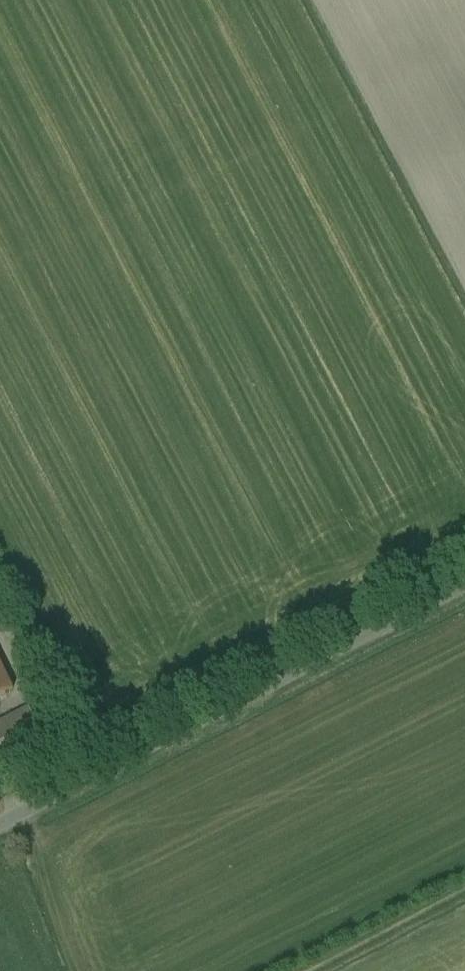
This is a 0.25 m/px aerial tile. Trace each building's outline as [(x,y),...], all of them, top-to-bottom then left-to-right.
[(14,689),(0,660),(0,695),(14,689)] [(0,721),(0,744),(3,750),(40,730),(28,706),(0,721)]
